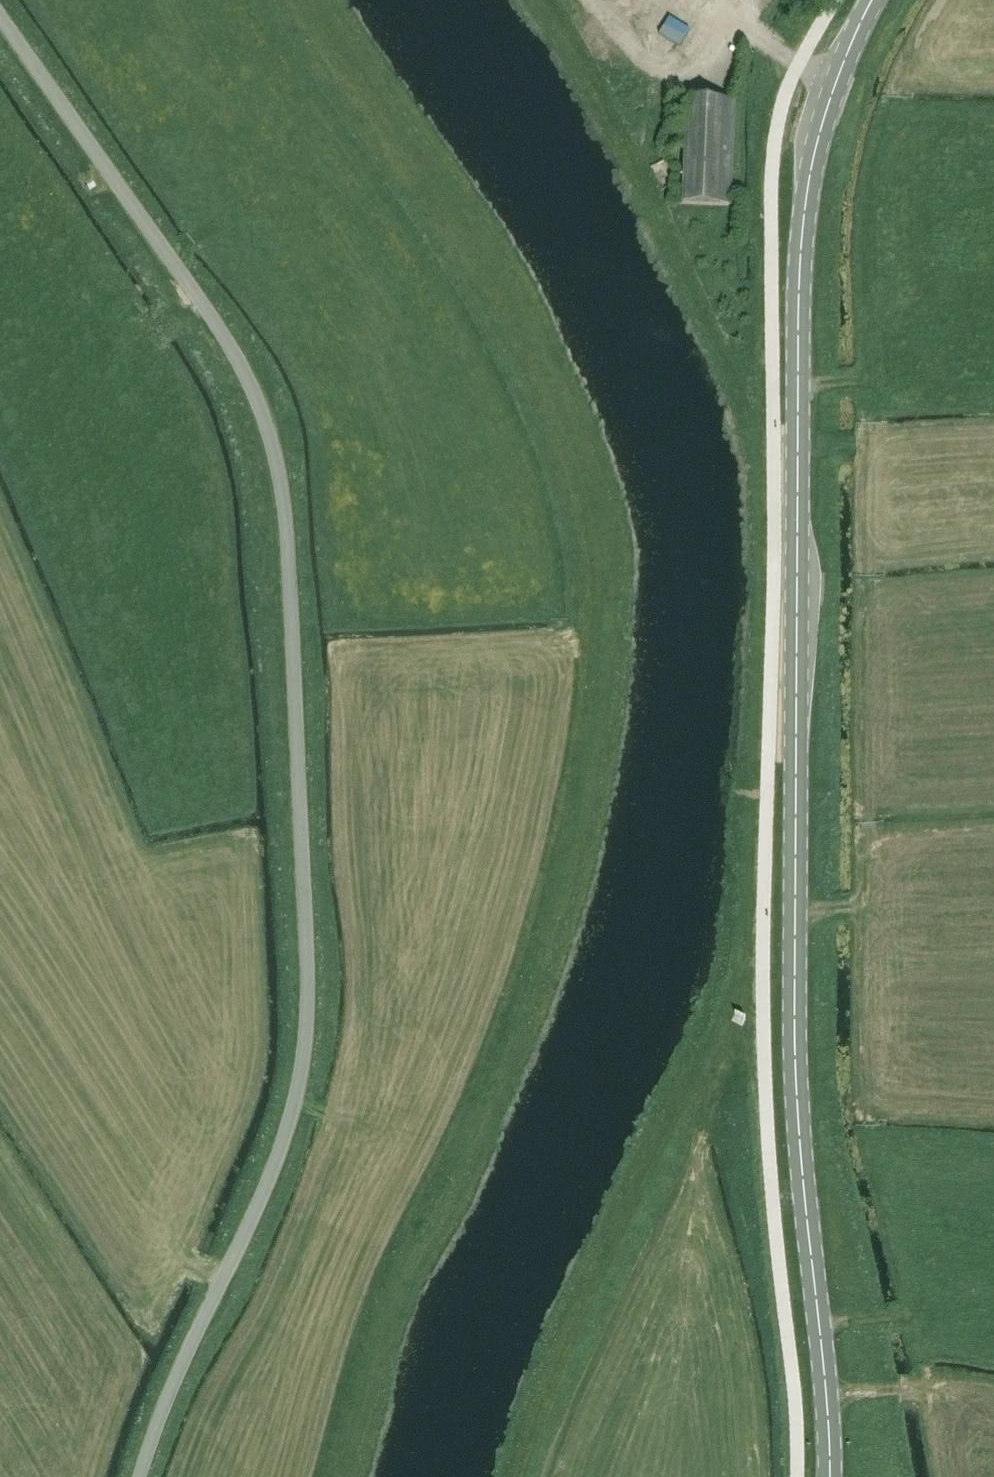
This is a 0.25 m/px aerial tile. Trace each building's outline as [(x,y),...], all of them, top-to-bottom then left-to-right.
[(687,100),(683,204),(731,206),(736,102),(735,102),(687,100)]
